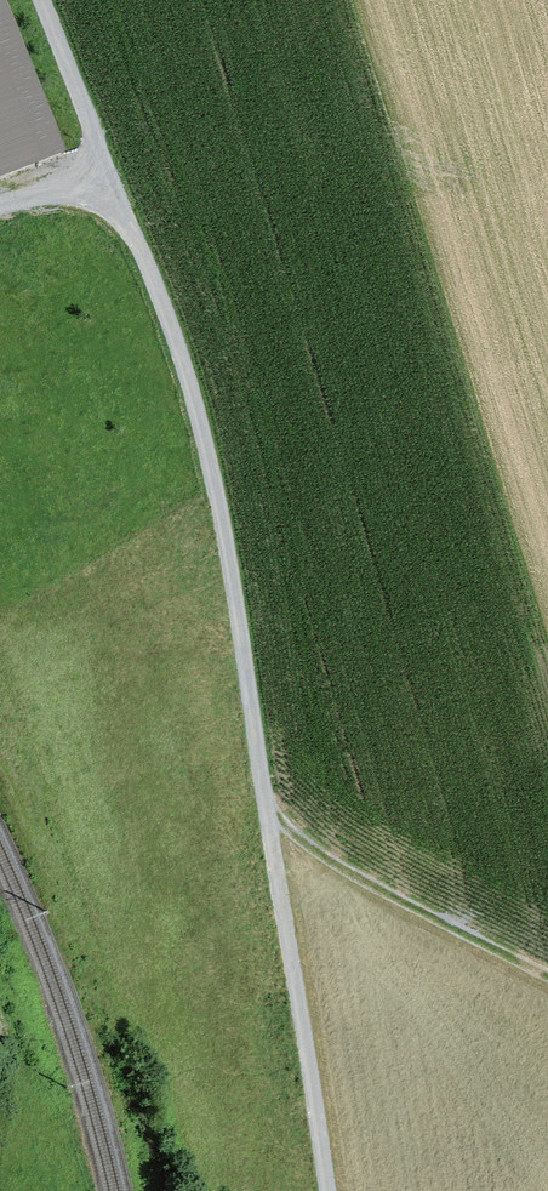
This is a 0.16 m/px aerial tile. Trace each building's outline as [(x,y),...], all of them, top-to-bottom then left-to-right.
[(7,0),(0,0),(0,177),(67,151),(7,0)]
